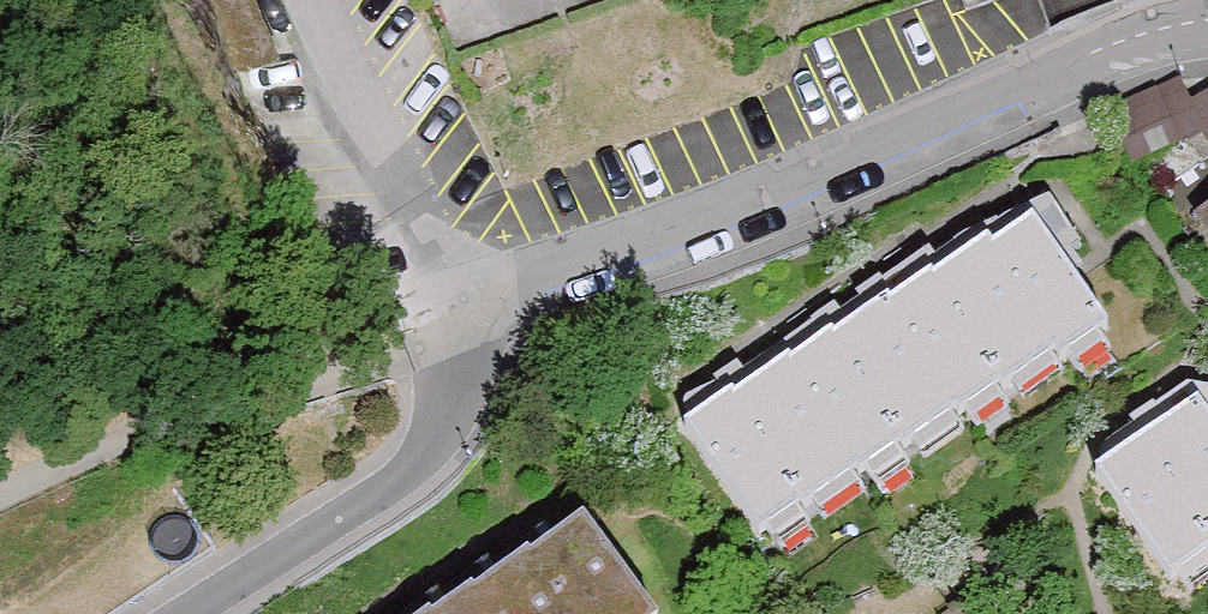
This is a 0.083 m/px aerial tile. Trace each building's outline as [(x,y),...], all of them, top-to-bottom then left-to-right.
[(1112,104),(1128,165),(1200,137),(1207,148),(1207,92),(1192,103),(1178,79),(1112,104)] [(1207,221),(1207,202),(1199,208),(1207,221)] [(706,416),(777,531),(1107,331),(1036,216),(706,416)] [(1181,588),(1207,571),(1207,436),(1194,415),(1105,473),(1181,588)] [(444,613),(636,613),(580,527),(444,613)]
